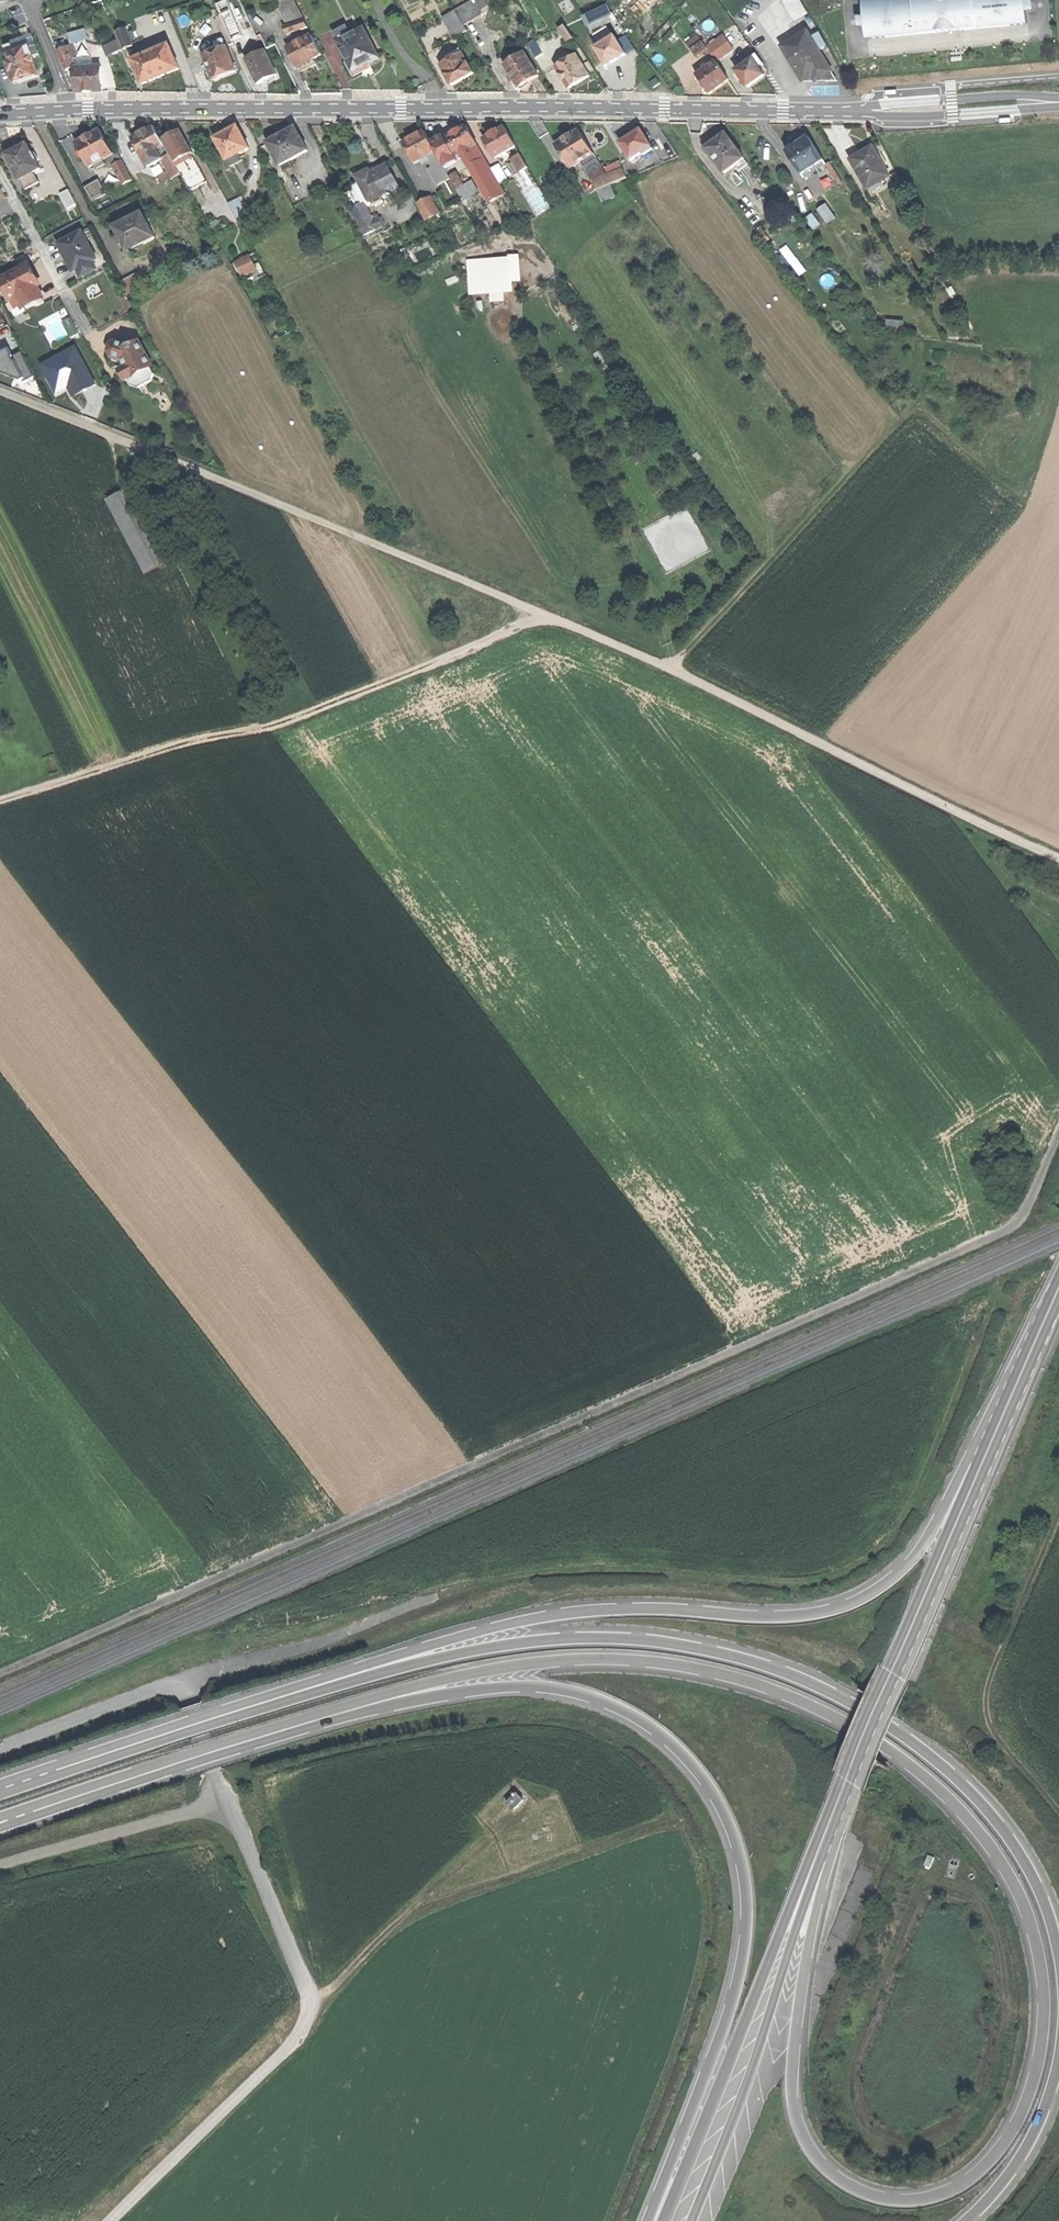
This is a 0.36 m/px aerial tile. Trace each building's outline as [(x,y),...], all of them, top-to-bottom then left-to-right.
[(287,27),(305,21),(295,0),(283,0),(277,3),(287,27)] [(464,25),(482,15),(479,9),(474,0),(473,0),(456,9),(459,15),(464,25)] [(479,9),(488,4),(485,0),(474,0),(479,9)] [(793,13),(805,6),(802,0),(789,7),(793,13)] [(863,3),(866,41),(1028,26),(1026,0),(900,0),(863,3)] [(608,6),(595,12),(599,20),(612,14),(608,6)] [(797,20),(809,13),(805,6),(793,13),(797,20)] [(443,16),(446,22),(459,15),(456,9),(443,16)] [(592,23),(594,27),(600,24),(599,20),(595,12),(588,15),(592,23)] [(468,31),(464,25),(459,15),(446,22),(455,38),(468,31)] [(587,25),(592,23),(588,15),(583,17),(587,25)] [(225,24),(233,41),(243,37),(235,19),(225,24)] [(285,27),(288,36),(309,29),(306,21),(305,21),(287,27),(285,27)] [(559,29),(567,42),(573,38),(565,25),(559,29)] [(89,27),(71,33),(74,44),(92,39),(89,27)] [(117,32),(125,50),(134,46),(132,41),(136,39),(133,32),(129,34),(126,28),(117,32)] [(335,36),(339,44),(352,37),(348,29),(335,36)] [(352,37),(339,44),(350,64),(355,74),(371,65),(381,60),(366,30),(352,37)] [(790,61),(817,45),(809,31),(782,47),(790,61)] [(695,47),(703,42),(698,35),(691,41),(695,47)] [(13,45),(16,53),(30,49),(38,46),(34,36),(13,43),(13,45)] [(596,48),(607,67),(617,61),(626,56),(615,37),(596,48)] [(289,50),(298,69),(311,63),(324,57),(314,38),(289,50)] [(214,43),(217,51),(226,48),(223,40),(214,43)] [(718,50),(714,44),(707,49),(708,50),(716,62),(737,49),(733,41),(718,50)] [(529,45),(536,57),(542,54),(535,42),(529,45)] [(707,49),(703,42),(695,47),(691,50),(696,57),(708,50),(707,49)] [(5,48),(8,56),(16,53),(13,45),(5,48)] [(833,72),(817,45),(790,61),(803,82),(813,76),(816,82),(823,77),(833,72)] [(41,55),(38,46),(30,49),(33,58),(41,55)] [(133,61),(143,85),(163,77),(180,70),(170,46),(133,61)] [(67,72),(76,68),(68,48),(58,52),(67,72)] [(217,51),(204,57),(212,75),(210,76),(212,81),(219,81),(220,79),(227,76),(237,72),(226,48),(217,51)] [(6,57),(15,85),(27,81),(39,77),(33,58),(30,49),(16,53),(8,56),(6,57)] [(448,56),(451,61),(462,54),(460,50),(448,56)] [(265,52),(247,62),(259,86),(262,84),(277,77),(265,52)] [(524,53),(505,65),(512,76),(517,84),(519,89),(529,83),(533,80),(539,77),(524,53)] [(441,66),(452,85),(462,79),(473,73),(462,54),(451,61),(441,66)] [(759,68),(764,65),(757,54),(751,58),(753,61),(754,60),(759,68)] [(579,83),(589,77),(576,55),(555,67),(569,89),(579,83)] [(738,74),(743,81),(748,88),(756,82),(765,76),(759,68),(754,60),(753,61),(737,72),(738,74)] [(699,73),(696,75),(709,94),(719,87),(729,80),(716,62),(708,67),(706,64),(697,70),(699,73)] [(373,70),(371,65),(355,74),(352,75),(355,80),(367,73),(373,70)] [(89,92),(103,92),(102,68),(76,69),(77,93),(89,92)] [(739,83),(743,81),(738,74),(734,76),(739,83)] [(514,86),(517,84),(512,76),(509,77),(514,86)] [(279,79),(277,77),(262,84),(264,87),(271,83),(279,79)] [(650,84),(655,89),(661,84),(657,79),(650,84)] [(134,139),(145,158),(167,146),(164,141),(156,127),(145,133),(134,139)] [(471,150),(479,146),(468,127),(458,132),(447,138),(458,158),(462,155),(471,150)] [(229,162),(241,156),(251,150),(239,128),(227,135),(218,140),(229,162)] [(269,145),(281,167),(290,163),(310,152),(298,129),(282,137),(269,145)] [(104,160),(114,155),(101,130),(88,137),(77,143),(90,168),(104,160)] [(495,135),(485,141),(496,160),(516,149),(505,130),(495,135)] [(171,155),(176,164),(186,159),(193,155),(194,154),(181,131),(172,137),(164,141),(167,146),(171,155)] [(567,139),(557,145),(571,169),(581,163),(594,154),(580,131),(567,139)] [(643,154),(652,148),(642,131),(630,139),(622,144),(632,161),(643,154)] [(431,160),(439,156),(432,144),(427,135),(415,142),(406,147),(417,168),(431,160)] [(735,166),(744,160),(726,135),(715,143),(706,149),(725,174),(735,166)] [(446,136),(432,144),(439,156),(444,165),(458,158),(447,138),(446,136)] [(802,175),(823,161),(808,138),(797,145),(787,152),(802,175)] [(8,156),(21,181),(23,180),(35,174),(42,170),(38,163),(40,162),(35,154),(34,155),(29,145),(18,151),(8,156)] [(150,168),(163,161),(163,160),(171,155),(167,146),(145,158),(150,168)] [(478,163),(486,159),(479,146),(471,150),(478,163)] [(654,150),(652,148),(643,154),(644,156),(654,150)] [(863,154),(852,160),(868,189),(890,177),(873,148),(863,154)] [(501,185),(493,172),(485,176),(478,163),(471,150),(462,155),(490,205),(507,196),(501,185)] [(118,153),(114,155),(104,160),(107,165),(112,170),(116,168),(114,166),(123,161),(118,153)] [(581,163),(589,175),(602,167),(594,154),(581,163)] [(173,179),(182,175),(178,167),(176,164),(171,155),(163,160),(163,161),(170,173),(173,179)] [(208,182),(193,155),(186,159),(187,162),(178,167),(182,175),(191,192),(208,182)] [(243,161),(241,156),(229,162),(232,167),(243,161)] [(444,165),(439,156),(431,160),(436,171),(430,174),(439,190),(453,183),(451,179),(444,165)] [(515,163),(521,174),(529,169),(521,156),(513,161),(515,163)] [(187,162),(186,159),(176,164),(178,167),(187,162)] [(493,172),(486,159),(478,163),(485,176),(493,172)] [(748,165),(744,160),(735,166),(739,172),(748,165)] [(133,181),(123,161),(114,166),(116,168),(125,185),(133,181)] [(826,165),(823,161),(802,175),(804,179),(826,165)] [(293,168),(290,163),(281,167),(284,173),(293,168)] [(517,177),(521,174),(515,163),(510,166),(517,177)] [(502,167),(493,172),(501,185),(509,181),(502,167)] [(608,176),(602,167),(589,175),(594,182),(608,176)] [(383,172),(387,182),(395,178),(390,168),(383,172)] [(627,179),(624,171),(609,177),(612,185),(627,179)] [(365,175),(358,178),(362,185),(369,202),(370,204),(393,194),(387,182),(383,172),(373,176),(371,172),(365,175)] [(168,182),(173,179),(170,173),(159,180),(168,182)] [(41,184),(35,174),(23,180),(28,190),(41,184)] [(459,192),(467,187),(460,174),(451,179),(453,183),(459,192)] [(608,176),(594,182),(598,191),(612,185),(609,177),(608,176)] [(387,182),(393,194),(401,191),(395,178),(387,182)] [(88,186),(94,199),(108,193),(102,180),(88,186)] [(210,184),(217,197),(224,193),(216,181),(210,184)] [(475,183),(467,187),(459,192),(464,203),(480,194),(475,183)] [(355,188),(363,205),(369,202),(362,185),(355,188)] [(354,209),(363,205),(355,188),(346,192),(354,209)] [(72,189),(63,194),(70,208),(79,204),(72,189)] [(231,207),(235,213),(247,207),(243,201),(231,207)] [(420,210),(428,224),(441,217),(434,203),(420,210)] [(125,243),(129,252),(155,237),(143,214),(117,229),(121,237),(125,243)] [(366,225),(370,234),(383,228),(379,220),(366,225)] [(242,227),(249,239),(255,235),(248,224),(242,227)] [(83,233),(59,245),(65,258),(72,273),(77,270),(81,278),(97,271),(92,263),(96,261),(83,233)] [(174,247),(178,255),(190,249),(186,241),(174,247)] [(236,262),(243,275),(257,268),(250,255),(236,262)] [(484,277),(507,276),(507,260),(484,260),(484,277)] [(29,265),(21,269),(23,273),(31,269),(29,265)] [(0,279),(0,280),(5,290),(0,292),(5,302),(8,308),(10,308),(14,317),(28,310),(25,305),(44,296),(31,269),(23,273),(21,269),(0,279)] [(138,274),(131,279),(137,289),(142,287),(142,281),(138,274)] [(122,284),(128,295),(137,289),(131,279),(122,284)] [(888,322),(888,330),(899,331),(899,323),(888,322)] [(23,380),(24,379),(26,382),(36,376),(23,351),(16,355),(12,347),(0,353),(0,372),(23,380)] [(78,347),(44,365),(59,393),(73,385),(78,394),(98,383),(78,347)] [(159,376),(147,351),(139,355),(122,351),(116,353),(114,358),(115,363),(125,373),(132,368),(134,371),(136,375),(129,378),(134,389),(137,388),(141,395),(148,397),(160,391),(162,384),(158,377),(159,376)] [(131,489),(109,500),(147,574),(169,563),(131,489)] [(510,1802),(517,1810),(526,1801),(519,1794),(510,1802)]
